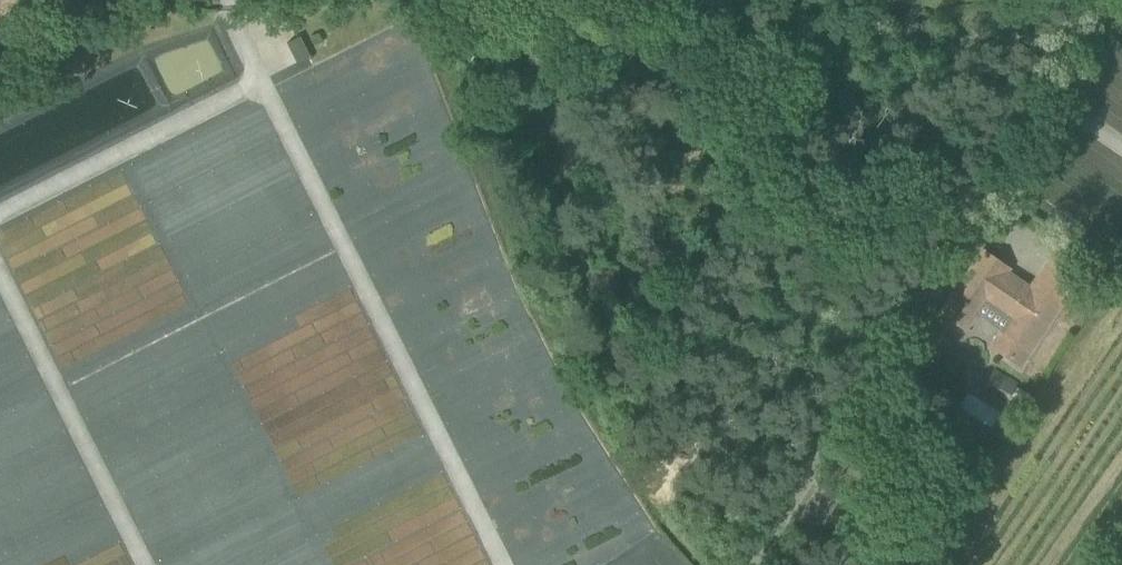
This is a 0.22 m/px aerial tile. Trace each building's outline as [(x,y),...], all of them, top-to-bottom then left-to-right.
[(297,62),(309,56),(299,36),(287,42),(297,62)] [(985,252),(942,311),(966,328),(986,299),(1012,317),(993,345),(1021,364),(1078,279),(1050,260),(1031,288),(995,262),(996,260),(985,252)] [(982,392),(1005,404),(1017,381),(995,369),(982,392)]
